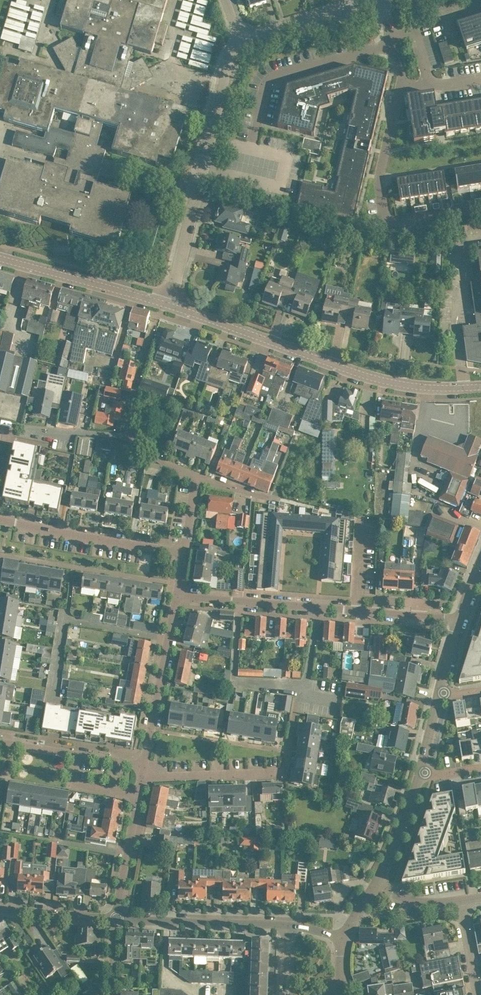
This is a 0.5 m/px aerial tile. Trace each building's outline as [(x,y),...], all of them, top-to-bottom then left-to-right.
[(40,225),(42,218),(72,227),(70,234),(116,248),(132,196),(122,193),(96,186),(98,179),(106,150),(97,147),(103,125),(119,129),(112,153),(147,162),(156,165),(158,158),(173,162),(186,118),(171,114),(173,107),(130,94),(131,91),(144,83),(148,69),(149,69),(143,59),(133,64),(129,63),(133,49),(152,54),(155,44),(162,46),(168,26),(161,24),(168,0),(122,0),(122,1),(120,0),(60,0),(56,15),(64,17),(60,28),(86,35),(82,49),(78,48),(73,38),(53,49),(66,71),(65,75),(21,62),(7,58),(5,65),(0,81),(0,112),(6,114),(4,121),(46,133),(44,139),(17,131),(12,145),(54,158),(57,147),(69,151),(66,161),(56,158),(53,165),(46,163),(44,170),(8,160),(0,187),(0,213),(39,225),(40,225)] [(2,40),(20,45),(19,49),(33,52),(43,13),(33,10),(27,35),(24,34),(31,7),(29,6),(30,0),(18,0),(17,3),(12,1),(2,40)] [(209,70),(217,37),(209,35),(212,24),(203,22),(209,0),(208,0),(183,0),(177,26),(188,29),(188,30),(197,32),(189,66),(209,70)] [(475,22),(460,27),(467,49),(480,45),(480,43),(475,22)] [(179,51),(188,54),(194,38),(184,35),(179,51)] [(454,61),(449,46),(448,42),(439,45),(445,64),(454,61)] [(348,93),(354,67),(287,87),(278,127),(314,136),(314,135),(310,134),(311,128),(313,128),(317,111),(320,111),(330,107),(328,99),(348,93)] [(354,67),(348,93),(349,93),(356,95),(337,178),(339,178),(337,186),(360,192),(388,75),(354,67)] [(407,98),(408,99),(410,99),(411,106),(409,107),(412,129),(415,129),(416,136),(413,136),(415,143),(436,140),(435,134),(444,132),(445,135),(446,135),(446,132),(453,131),(453,134),(476,130),(475,128),(480,127),(480,106),(432,113),(430,102),(436,101),(434,94),(407,98)] [(173,107),(172,113),(194,120),(197,111),(174,104),(173,107)] [(480,186),(478,168),(467,170),(470,187),(480,186)] [(470,187),(467,170),(455,171),(455,174),(457,185),(458,189),(470,187)] [(446,187),(444,176),(444,173),(434,175),(438,196),(447,194),(446,187)] [(438,196),(434,175),(425,176),(428,197),(438,196)] [(425,176),(416,178),(419,198),(428,197),(425,176)] [(416,178),(407,179),(410,200),(419,198),(416,178)] [(407,179),(397,181),(397,183),(399,195),(400,202),(410,200),(407,179)] [(354,221),(360,192),(337,186),(335,193),(323,190),(323,187),(303,182),(297,208),(354,221)] [(223,228),(233,230),(248,235),(250,226),(241,223),(244,210),(220,203),(217,216),(216,216),(215,218),(216,218),(215,222),(226,225),(225,228),(223,227),(223,228)] [(268,231),(277,234),(279,227),(270,224),(268,231)] [(278,240),(285,243),(289,230),(282,228),(278,240)] [(310,241),(319,243),(322,233),(313,230),(310,241)] [(236,255),(234,263),(245,266),(249,251),(238,249),(240,241),(230,238),(220,236),(217,251),(236,255)] [(478,245),(479,255),(477,256),(480,275),(476,275),(477,283),(470,283),(476,326),(462,328),(464,339),(471,338),(474,359),(480,361),(480,245),(478,245)] [(392,253),(391,263),(414,266),(416,256),(392,253)] [(256,262),(255,268),(265,271),(267,264),(256,262)] [(218,283),(227,285),(225,290),(234,292),(235,287),(237,287),(239,280),(244,282),(246,274),(244,273),(245,266),(234,263),(232,271),(221,268),(218,283)] [(251,281),(259,283),(262,274),(254,271),(251,281)] [(0,274),(0,290),(10,293),(14,278),(0,274)] [(281,297),(288,300),(295,281),(283,277),(281,282),(272,278),(263,303),(277,308),(281,297)] [(35,307),(42,283),(29,279),(21,307),(26,309),(23,319),(30,321),(34,307),(35,307)] [(295,281),(288,300),(296,302),(292,313),(306,318),(315,293),(302,288),(303,284),(295,281)] [(55,287),(42,283),(35,307),(40,309),(41,305),(49,307),(55,287)] [(78,293),(75,292),(62,289),(59,299),(58,304),(59,304),(71,307),(69,313),(65,328),(68,329),(76,331),(77,326),(75,326),(77,319),(78,319),(81,310),(85,295),(84,295),(78,293)] [(339,313),(347,315),(349,303),(350,303),(351,298),(351,295),(342,293),(341,297),(335,296),(335,297),(329,296),(327,302),(326,302),(322,321),(337,324),(339,313)] [(106,306),(98,304),(100,299),(94,298),(85,295),(81,310),(78,319),(77,319),(75,326),(77,326),(76,331),(70,361),(76,363),(84,364),(87,349),(112,356),(125,311),(109,307),(106,306)] [(349,303),(347,315),(355,316),(353,327),(367,330),(369,320),(371,311),(363,309),(364,306),(359,305),(360,300),(351,298),(350,303),(349,303)] [(399,324),(407,325),(409,309),(409,306),(394,305),(394,312),(386,311),(383,333),(398,335),(399,324)] [(128,328),(145,333),(150,313),(133,308),(128,328)] [(409,309),(407,325),(415,326),(414,337),(429,338),(431,320),(432,311),(424,310),(409,309)] [(41,317),(39,324),(46,326),(48,319),(41,317)] [(159,352),(168,356),(180,359),(185,344),(171,339),(173,333),(166,330),(159,352)] [(0,335),(0,391),(28,398),(37,362),(25,359),(15,357),(9,355),(10,351),(14,335),(4,332),(1,331),(0,335)] [(60,359),(58,366),(62,367),(67,369),(69,362),(68,361),(72,344),(63,341),(58,358),(60,359)] [(196,380),(207,383),(208,377),(213,362),(208,360),(212,347),(198,343),(195,350),(189,348),(184,365),(193,368),(194,364),(200,366),(196,380)] [(208,377),(207,383),(206,384),(224,390),(227,384),(228,380),(230,373),(235,357),(230,356),(232,352),(224,349),(219,364),(213,362),(208,377)] [(264,372),(261,378),(273,383),(275,377),(281,361),(269,356),(263,371),(264,372)] [(248,362),(235,357),(230,373),(228,380),(246,386),(249,377),(244,375),(248,362)] [(125,382),(122,391),(129,393),(132,383),(132,384),(137,364),(119,360),(118,367),(122,368),(119,380),(125,382)] [(275,377),(273,383),(269,395),(266,403),(270,404),(272,397),(277,398),(282,386),(284,386),(286,381),(288,382),(294,366),(281,361),(275,377)] [(171,375),(179,378),(184,365),(175,362),(171,375)] [(295,377),(293,382),(296,384),(298,384),(295,395),(304,398),(310,401),(299,431),(318,438),(322,428),(322,422),(322,403),(323,393),(325,388),(328,379),(314,373),(299,367),(295,377)] [(99,385),(101,386),(112,388),(113,385),(103,382),(106,369),(100,368),(98,378),(97,381),(100,382),(99,385)] [(33,415),(49,418),(52,404),(60,406),(65,378),(48,375),(45,392),(38,390),(33,415)] [(260,392),(269,395),(273,383),(261,378),(253,375),(246,393),(258,397),(260,392)] [(139,391),(171,401),(175,391),(143,380),(139,391)] [(112,388),(101,386),(99,395),(104,396),(105,395),(120,399),(122,390),(112,388)] [(322,403),(322,422),(333,423),(333,422),(342,422),(343,422),(347,409),(354,411),(359,394),(351,392),(350,392),(345,390),(343,398),(341,398),(339,406),(335,404),(333,404),(333,403),(322,403)] [(57,422),(76,426),(82,396),(63,392),(57,422)] [(97,412),(97,413),(95,423),(112,426),(113,419),(119,420),(122,405),(108,402),(105,414),(97,412)] [(400,429),(404,405),(383,402),(381,420),(393,422),(390,443),(386,443),(385,451),(397,453),(400,429)] [(418,407),(404,405),(400,429),(413,431),(414,431),(415,425),(416,417),(418,407)] [(469,406),(470,422),(471,429),(480,429),(480,405),(469,406)] [(252,416),(254,417),(259,419),(262,411),(247,406),(244,413),(252,416)] [(183,414),(193,417),(195,413),(185,409),(183,414)] [(289,427),(291,422),(293,416),(273,409),(268,422),(288,429),(289,427)] [(250,422),(252,416),(244,413),(237,411),(235,416),(250,422)] [(195,413),(193,417),(203,421),(204,416),(195,413)] [(456,416),(454,423),(466,427),(468,421),(456,416)] [(258,423),(252,440),(257,442),(263,427),(265,421),(259,419),(254,417),(252,421),(258,423)] [(265,421),(263,427),(277,432),(280,426),(265,421)] [(278,431),(293,437),(295,433),(279,427),(278,431)] [(322,478),(335,478),(335,431),(323,431),(322,478)] [(177,450),(182,452),(188,437),(179,433),(172,451),(176,453),(177,450)] [(92,456),(94,438),(78,436),(76,454),(92,456)] [(460,475),(469,479),(478,457),(478,456),(480,448),(480,441),(469,436),(465,445),(463,444),(458,447),(457,448),(429,437),(420,457),(428,460),(427,462),(460,475)] [(186,457),(191,459),(198,441),(188,437),(182,452),(187,454),(186,457)] [(216,473),(228,478),(234,463),(239,451),(238,451),(242,441),(235,438),(230,452),(225,450),(222,458),(222,459),(216,473)] [(97,439),(95,448),(110,451),(112,441),(97,439)] [(196,457),(201,459),(207,444),(198,441),(191,459),(195,460),(196,457)] [(273,442),(269,453),(276,455),(280,445),(273,442)] [(114,443),(113,450),(120,452),(121,444),(114,443)] [(7,496),(6,502),(59,513),(61,501),(64,502),(67,487),(35,480),(41,447),(27,444),(26,447),(14,445),(4,496),(7,496)] [(207,444),(201,459),(206,461),(205,464),(210,466),(216,448),(207,444)] [(131,451),(128,466),(137,468),(139,453),(131,451)] [(228,478),(240,483),(246,468),(242,466),(247,453),(239,451),(234,463),(228,478)] [(240,483),(255,488),(261,473),(263,468),(268,455),(264,453),(262,460),(261,459),(260,462),(254,459),(250,469),(246,468),(240,483)] [(398,453),(397,460),(410,462),(411,454),(398,453)] [(395,483),(393,497),(410,498),(412,484),(407,484),(410,462),(397,460),(395,483)] [(84,472),(90,473),(92,462),(86,461),(84,472)] [(261,473),(255,488),(268,493),(272,484),(274,478),(278,465),(273,463),(266,461),(263,468),(261,473)] [(147,463),(144,475),(160,478),(162,466),(147,463)] [(78,487),(87,489),(88,482),(90,475),(80,473),(78,487)] [(446,481),(444,480),(440,490),(442,491),(439,499),(459,507),(469,481),(449,473),(446,481)] [(421,479),(418,485),(438,493),(440,488),(421,479)] [(474,479),(468,494),(478,498),(480,491),(480,482),(474,479)] [(86,497),(83,510),(97,512),(101,491),(96,490),(98,483),(88,482),(87,489),(86,497)] [(107,500),(107,503),(105,513),(118,516),(121,502),(122,494),(123,488),(114,486),(113,493),(115,493),(114,501),(107,500)] [(132,489),(123,488),(122,494),(131,496),(132,489)] [(140,519),(153,521),(158,494),(149,492),(147,499),(151,500),(150,507),(142,505),(140,519)] [(70,507),(83,510),(86,497),(72,494),(70,507)] [(158,494),(153,521),(166,524),(169,511),(162,510),(164,502),(166,502),(167,495),(158,494)] [(233,500),(225,499),(210,497),(208,512),(218,513),(216,528),(227,530),(227,529),(235,530),(236,518),(231,517),(233,500)] [(410,498),(393,497),(391,522),(407,523),(426,529),(424,537),(457,549),(452,562),(467,568),(480,534),(465,528),(431,515),(409,511),(410,498)] [(475,500),(475,501),(469,498),(466,504),(464,503),(459,514),(470,518),(473,512),(480,516),(480,503),(475,500)] [(121,502),(118,516),(132,518),(134,504),(121,502)] [(263,513),(262,535),(282,537),(283,530),(273,529),(274,514),(263,513)] [(274,514),(273,529),(283,530),(293,531),(294,516),(274,514)] [(237,527),(247,528),(249,516),(239,515),(237,527)] [(298,516),(297,531),(316,533),(317,518),(298,516)] [(317,518),(316,533),(326,533),(335,534),(337,519),(317,518)] [(326,533),(325,541),(346,542),(347,520),(337,519),(335,534),(326,533)] [(406,525),(404,536),(416,538),(416,545),(424,545),(424,537),(426,529),(407,525),(406,525)] [(262,535),(260,548),(281,550),(282,537),(262,535)] [(325,541),(324,554),(344,556),(346,542),(325,541)] [(365,541),(365,554),(376,554),(376,541),(365,541)] [(198,560),(197,567),(219,570),(220,563),(213,562),(214,555),(220,555),(219,556),(229,557),(230,550),(202,546),(201,552),(199,552),(199,553),(197,553),(196,559),(198,560)] [(260,548),(259,562),(280,564),(281,550),(260,548)] [(415,560),(423,561),(423,548),(416,548),(415,560)] [(379,560),(386,561),(387,550),(379,549),(379,560)] [(324,554),(323,568),(343,570),(344,556),(324,554)] [(2,584),(15,586),(18,566),(19,565),(6,562),(2,584)] [(259,562),(258,575),(279,577),(280,564),(259,562)] [(384,589),(398,590),(400,566),(385,565),(384,589)] [(15,586),(26,587),(29,568),(24,567),(20,566),(20,567),(18,566),(15,586)] [(400,566),(398,590),(413,591),(414,567),(400,566)] [(219,570),(197,567),(196,575),(194,574),(193,580),(195,581),(194,582),(217,585),(219,570)] [(26,587),(37,589),(40,570),(35,569),(35,568),(31,568),(31,569),(29,568),(26,587)] [(323,568),(322,581),(342,583),(343,570),(323,568)] [(37,589),(48,591),(51,572),(50,572),(50,571),(46,570),(45,571),(40,570),(37,589)] [(423,572),(423,575),(422,585),(437,586),(451,592),(457,576),(443,570),(440,579),(430,578),(431,572),(423,572)] [(51,572),(48,591),(60,593),(63,574),(61,573),(57,572),(57,573),(51,572)] [(243,573),(237,572),(235,572),(234,590),(242,590),(243,573)] [(84,579),(82,588),(96,591),(98,577),(84,575),(84,579)] [(258,575),(257,590),(277,591),(279,577),(258,575)] [(100,598),(108,599),(109,593),(111,579),(98,577),(96,591),(101,591),(100,598)] [(121,601),(122,595),(124,582),(111,579),(109,593),(108,599),(121,601)] [(125,612),(133,613),(135,597),(137,584),(124,582),(122,595),(131,596),(131,599),(127,599),(125,612)] [(135,597),(133,613),(140,614),(142,601),(138,601),(139,598),(148,599),(150,586),(137,584),(135,597)] [(163,588),(150,586),(148,599),(161,601),(163,588)] [(17,616),(19,604),(0,601),(0,613),(17,616)] [(104,623),(117,626),(118,615),(119,610),(112,609),(111,614),(105,613),(105,616),(104,623)] [(81,619),(104,623),(105,616),(83,612),(81,619)] [(235,613),(221,612),(220,621),(234,622),(235,613)] [(15,627),(17,616),(0,613),(0,625),(15,627)] [(192,614),(188,629),(210,635),(214,620),(192,614)] [(118,615),(117,626),(126,627),(128,616),(118,615)] [(265,638),(266,619),(256,618),(256,630),(252,630),(252,631),(245,631),(245,636),(255,637),(255,638),(265,638)] [(266,619),(265,638),(275,638),(275,639),(285,640),(285,639),(286,621),(277,620),(276,631),(272,631),(272,633),(266,632),(267,619),(266,619)] [(285,639),(284,646),(285,646),(285,644),(291,645),(292,643),(296,644),(296,647),(304,648),(304,641),(305,641),(307,622),(296,621),(296,632),(295,632),(295,634),(286,634),(287,621),(286,621),(285,639)] [(153,625),(148,624),(135,622),(133,629),(152,632),(153,625)] [(344,644),(345,625),(344,638),(334,637),(334,635),(335,624),(325,623),(323,642),(334,643),(333,651),(343,652),(344,644)] [(0,625),(0,637),(13,639),(15,627),(0,625)] [(355,625),(345,625),(344,644),(345,644),(344,650),(362,652),(363,652),(364,652),(364,645),(353,645),(353,644),(364,645),(364,639),(354,638),(355,637),(354,637),(355,625)] [(480,644),(480,627),(478,626),(475,633),(478,634),(475,641),(473,640),(473,642),(480,644)] [(213,627),(211,634),(233,639),(234,632),(213,627)] [(210,635),(188,629),(184,643),(206,649),(210,635)] [(119,646),(128,647),(129,636),(120,635),(119,646)] [(375,638),(374,646),(370,646),(369,652),(369,654),(369,658),(372,658),(371,676),(381,677),(382,671),(384,671),(384,661),(386,661),(387,647),(387,638),(375,638)] [(407,645),(408,646),(406,656),(411,657),(412,654),(421,657),(422,655),(428,656),(432,643),(408,638),(407,645)] [(129,657),(131,657),(136,658),(149,660),(152,644),(139,642),(132,641),(129,657)] [(461,678),(475,676),(473,681),(480,680),(480,644),(473,642),(461,678)] [(14,658),(16,646),(0,644),(0,655),(14,658)] [(28,644),(27,652),(38,654),(39,646),(28,644)] [(217,656),(230,658),(231,649),(219,648),(217,656)] [(100,652),(99,657),(122,661),(123,656),(100,652)] [(182,652),(179,668),(190,670),(194,654),(182,652)] [(12,669),(14,658),(0,655),(0,667),(12,669)] [(131,657),(128,673),(146,676),(149,660),(136,658),(131,657)] [(282,678),(290,678),(291,663),(284,662),(282,678)] [(389,662),(386,679),(397,681),(400,664),(389,662)] [(397,681),(395,694),(412,698),(417,667),(400,664),(397,681)] [(0,667),(0,679),(10,681),(12,669),(0,667)] [(190,670),(179,668),(176,684),(187,686),(187,685),(194,687),(197,672),(190,670)] [(324,679),(332,679),(333,669),(325,668),(324,679)] [(342,680),(363,683),(365,673),(343,670),(342,680)] [(128,673),(125,688),(143,691),(146,676),(128,673)] [(381,689),(381,692),(395,694),(397,681),(386,679),(370,676),(368,687),(381,689)] [(68,689),(67,698),(82,700),(83,691),(85,684),(70,681),(69,689),(68,689)] [(5,701),(13,702),(15,686),(0,683),(0,700),(5,701)] [(381,692),(381,689),(368,687),(347,684),(345,697),(365,700),(366,697),(380,699),(381,692)] [(194,692),(208,695),(209,690),(195,687),(194,692)] [(143,691),(125,688),(123,688),(120,704),(140,707),(143,691)] [(31,705),(41,707),(43,707),(45,699),(32,697),(31,705)] [(281,712),(290,713),(292,698),(283,697),(281,712)] [(399,726),(404,727),(414,729),(418,707),(397,703),(393,725),(399,726)] [(475,719),(473,709),(466,710),(465,703),(453,705),(456,722),(475,719)] [(49,731),(59,732),(62,733),(62,734),(108,742),(108,740),(116,741),(116,743),(127,745),(128,742),(133,743),(137,719),(124,717),(119,716),(47,705),(43,731),(49,732),(49,731)] [(182,728),(182,726),(185,707),(173,705),(169,726),(182,728)] [(38,718),(39,718),(41,718),(43,710),(28,707),(26,716),(33,717),(38,718)] [(190,728),(193,728),(196,709),(185,707),(182,726),(185,727),(184,728),(190,728)] [(202,730),(204,730),(208,711),(196,709),(193,728),(197,729),(197,730),(202,730)] [(1,724),(1,723),(10,725),(12,713),(3,712),(0,711),(0,724),(1,724)] [(208,711),(204,730),(208,731),(213,732),(213,731),(216,732),(219,713),(208,711)] [(237,735),(240,736),(244,717),(232,715),(229,734),(232,734),(232,735),(237,736),(237,735)] [(308,715),(307,727),(301,726),(299,738),(301,738),(320,741),(322,729),(318,729),(319,717),(320,717),(308,715)] [(248,737),(252,738),(255,718),(244,717),(240,736),(243,736),(243,737),(248,738),(248,737)] [(260,739),(262,739),(263,739),(266,720),(255,718),(252,738),(255,738),(255,739),(260,740),(260,739)] [(364,728),(376,730),(378,722),(364,719),(364,728)] [(263,739),(262,739),(262,741),(274,743),(275,737),(276,737),(277,732),(276,732),(278,722),(266,720),(263,739)] [(383,747),(389,749),(404,752),(408,732),(389,728),(388,736),(385,735),(383,747)] [(477,730),(470,731),(471,740),(479,739),(477,730)] [(299,746),(299,749),(318,752),(320,741),(301,738),(300,741),(299,740),(299,746)] [(480,750),(479,740),(459,743),(462,760),(474,759),(473,752),(480,750)] [(370,769),(384,772),(393,774),(397,758),(389,756),(390,750),(374,747),(370,769)] [(297,758),(297,760),(316,764),(318,752),(299,749),(298,753),(297,753),(296,758),(297,758)] [(295,769),(295,771),(295,772),(314,775),(321,776),(323,765),(316,764),(297,760),(296,764),(295,764),(295,769)] [(295,772),(295,771),(293,771),(291,783),(298,784),(297,785),(303,786),(303,785),(312,787),(314,775),(295,772)] [(361,773),(358,781),(370,784),(374,786),(374,785),(376,778),(361,773)] [(8,804),(20,806),(23,787),(18,786),(18,785),(14,784),(14,785),(12,785),(8,804)] [(370,784),(368,791),(372,793),(369,801),(381,805),(390,808),(395,792),(386,788),(381,787),(374,785),(374,786),(370,784)] [(258,785),(258,796),(273,795),(273,801),(282,801),(282,795),(283,795),(283,785),(258,785)] [(20,806),(31,808),(35,789),(33,788),(29,787),(28,788),(23,787),(20,806)] [(477,809),(474,787),(462,789),(464,800),(457,802),(460,817),(467,816),(466,811),(477,809)] [(154,788),(152,798),(179,803),(180,798),(169,796),(170,791),(154,788)] [(233,788),(222,789),(222,808),(222,813),(234,813),(234,808),(233,788)] [(245,788),(233,788),(234,808),(234,813),(246,812),(252,812),(251,796),(245,797),(245,788)] [(31,808),(43,810),(46,791),(44,790),(44,789),(40,789),(40,790),(35,789),(31,808)] [(222,789),(210,789),(210,808),(211,813),(222,813),(222,808),(222,789)] [(43,810),(54,812),(57,792),(52,792),(52,791),(48,790),(48,791),(46,791),(43,810)] [(206,801),(206,791),(197,791),(196,802),(201,802),(206,801)] [(57,792),(54,812),(66,814),(69,794),(66,794),(67,793),(62,792),(62,793),(57,792)] [(325,795),(324,802),(333,803),(334,796),(325,795)] [(403,882),(402,884),(466,873),(463,857),(433,861),(448,818),(448,813),(455,812),(452,795),(433,798),(426,817),(428,817),(423,831),(421,832),(420,834),(422,834),(417,848),(415,848),(414,851),(416,850),(411,865),(409,865),(408,868),(410,867),(405,882),(403,882)] [(152,798),(151,807),(165,810),(166,807),(166,806),(178,808),(179,803),(152,798)] [(354,801),(349,799),(348,802),(346,807),(352,809),(351,812),(362,816),(360,822),(357,832),(356,835),(355,839),(364,842),(366,838),(373,841),(380,818),(371,815),(368,814),(371,807),(354,801)] [(87,808),(94,809),(121,814),(123,803),(107,801),(106,806),(88,802),(87,808)] [(256,810),(256,821),(256,835),(263,835),(262,814),(264,814),(263,802),(255,803),(256,810)] [(151,807),(149,817),(176,822),(176,817),(170,816),(171,811),(165,810),(151,807)] [(104,816),(104,821),(119,823),(121,814),(94,809),(93,814),(104,816)] [(84,827),(85,827),(117,833),(119,823),(104,821),(103,821),(97,820),(86,817),(85,821),(84,827)] [(176,822),(149,817),(147,827),(168,831),(169,826),(175,827),(176,822)] [(354,819),(351,830),(356,832),(360,820),(354,819)] [(273,830),(275,833),(278,835),(281,833),(282,830),(281,827),(278,826),(275,827),(273,830)] [(117,833),(85,827),(84,833),(87,833),(85,842),(106,846),(107,841),(116,843),(117,833)] [(159,850),(170,850),(170,837),(160,836),(159,850)] [(170,837),(170,850),(177,851),(178,840),(181,841),(182,836),(179,836),(179,838),(170,837)] [(240,846),(252,847),(252,850),(258,851),(259,839),(241,838),(240,846)] [(319,847),(328,848),(329,840),(320,839),(319,847)] [(470,871),(480,869),(480,842),(480,841),(465,844),(469,866),(470,871)] [(12,844),(12,848),(11,858),(18,859),(20,845),(12,844)] [(47,858),(56,858),(57,844),(48,844),(47,858)] [(10,847),(4,846),(3,861),(10,861),(11,858),(12,848),(10,847)] [(70,848),(59,846),(57,855),(68,858),(70,848)] [(18,892),(31,893),(32,877),(32,871),(22,870),(23,863),(15,862),(15,870),(14,879),(19,880),(18,892)] [(300,876),(306,876),(308,865),(301,864),(300,876)] [(78,868),(78,870),(77,879),(60,877),(59,885),(58,885),(57,895),(60,895),(60,897),(67,898),(67,896),(76,897),(76,895),(84,896),(85,890),(87,871),(87,869),(85,869),(78,868)] [(308,884),(309,892),(311,902),(315,901),(315,904),(332,901),(329,883),(343,881),(341,868),(311,873),(313,883),(308,884)] [(96,870),(87,870),(85,890),(91,891),(91,896),(105,897),(107,881),(96,880),(96,870)] [(278,881),(267,881),(267,876),(267,870),(260,870),(260,881),(258,881),(258,888),(268,889),(267,902),(278,902),(278,881)] [(32,877),(31,893),(44,894),(45,882),(48,882),(49,873),(42,873),(42,871),(32,871),(32,877)] [(197,884),(196,900),(207,900),(207,887),(215,887),(216,871),(207,871),(207,879),(201,879),(201,873),(193,872),(193,884),(197,884)] [(223,901),(237,901),(237,880),(233,880),(231,880),(231,872),(216,871),(215,887),(223,887),(223,901)] [(179,899),(196,900),(197,884),(193,884),(183,884),(184,873),(176,872),(176,887),(179,887),(179,899)] [(278,881),(278,902),(295,903),(296,890),(299,890),(299,876),(291,876),(291,887),(282,887),(282,881),(278,881)] [(251,888),(258,888),(258,881),(245,880),(245,877),(238,877),(237,880),(237,901),(251,901),(251,888)] [(145,884),(144,899),(143,914),(159,915),(160,900),(161,885),(145,884)] [(7,927),(1,918),(0,919),(0,952),(0,953),(8,947),(11,951),(19,946),(14,938),(6,942),(6,941),(12,937),(7,928),(7,927)] [(44,929),(51,938),(55,935),(49,925),(44,929)] [(404,926),(396,928),(397,939),(406,937),(404,926)] [(423,931),(425,941),(426,946),(434,945),(435,952),(449,950),(446,936),(442,937),(440,928),(423,931)] [(75,945),(91,946),(92,946),(92,957),(99,958),(100,937),(97,937),(98,930),(80,929),(79,936),(76,935),(75,945)] [(385,944),(386,949),(394,947),(394,935),(377,934),(377,929),(360,929),(360,943),(385,944)] [(133,950),(140,950),(141,932),(127,932),(126,944),(124,944),(123,950),(123,962),(131,962),(133,962),(133,950)] [(141,932),(140,950),(148,951),(147,965),(157,966),(157,951),(159,951),(159,948),(154,948),(155,933),(141,932)] [(170,957),(182,957),(183,941),(171,941),(170,957)] [(182,957),(194,958),(195,942),(183,941),(182,957)] [(244,967),(244,963),(244,959),(245,945),(245,943),(240,943),(240,941),(233,941),(233,943),(232,943),(231,959),(239,959),(238,966),(244,967)] [(206,966),(206,958),(207,942),(195,942),(194,958),(195,958),(195,965),(206,966)] [(206,958),(219,958),(219,942),(207,942),(206,958)] [(219,958),(231,959),(232,943),(219,942),(219,958)] [(253,946),(245,945),(244,959),(252,959),(252,976),(251,994),(267,994),(268,977),(268,959),(269,942),(253,942),(253,946)] [(56,947),(61,954),(67,949),(63,943),(56,947)] [(394,947),(386,949),(379,950),(384,969),(385,969),(386,974),(401,969),(400,966),(396,947),(394,947)] [(49,948),(36,957),(44,969),(42,971),(47,978),(57,971),(63,979),(72,973),(57,951),(53,954),(49,948)] [(67,956),(67,954),(61,954),(65,960),(67,960),(67,963),(81,963),(81,956),(72,956),(67,956)] [(449,958),(428,962),(417,964),(408,966),(409,971),(412,971),(413,973),(420,971),(423,989),(433,987),(435,994),(466,994),(463,981),(459,957),(449,958)] [(10,972),(0,958),(0,979),(10,972)] [(78,965),(72,969),(82,985),(88,981),(78,965)] [(182,971),(182,976),(191,983),(191,971),(182,971)] [(200,972),(191,971),(191,983),(192,983),(199,984),(200,972)] [(357,983),(371,979),(368,971),(352,976),(355,984),(357,983)] [(218,972),(212,972),(211,984),(224,984),(224,978),(218,978),(218,972)] [(231,973),(218,972),(218,978),(224,978),(224,984),(231,985),(231,973)] [(244,973),(231,973),(231,985),(237,985),(237,983),(237,978),(244,978),(244,973)] [(30,987),(23,976),(18,979),(25,991),(30,987)] [(1,994),(23,994),(14,981),(0,990),(0,993),(1,994)] [(83,986),(89,994),(98,994),(89,982),(89,983),(83,986)] [(394,986),(395,994),(414,994),(412,984),(406,985),(394,986)] [(368,988),(369,994),(395,994),(394,986),(394,985),(385,986),(368,988)]
